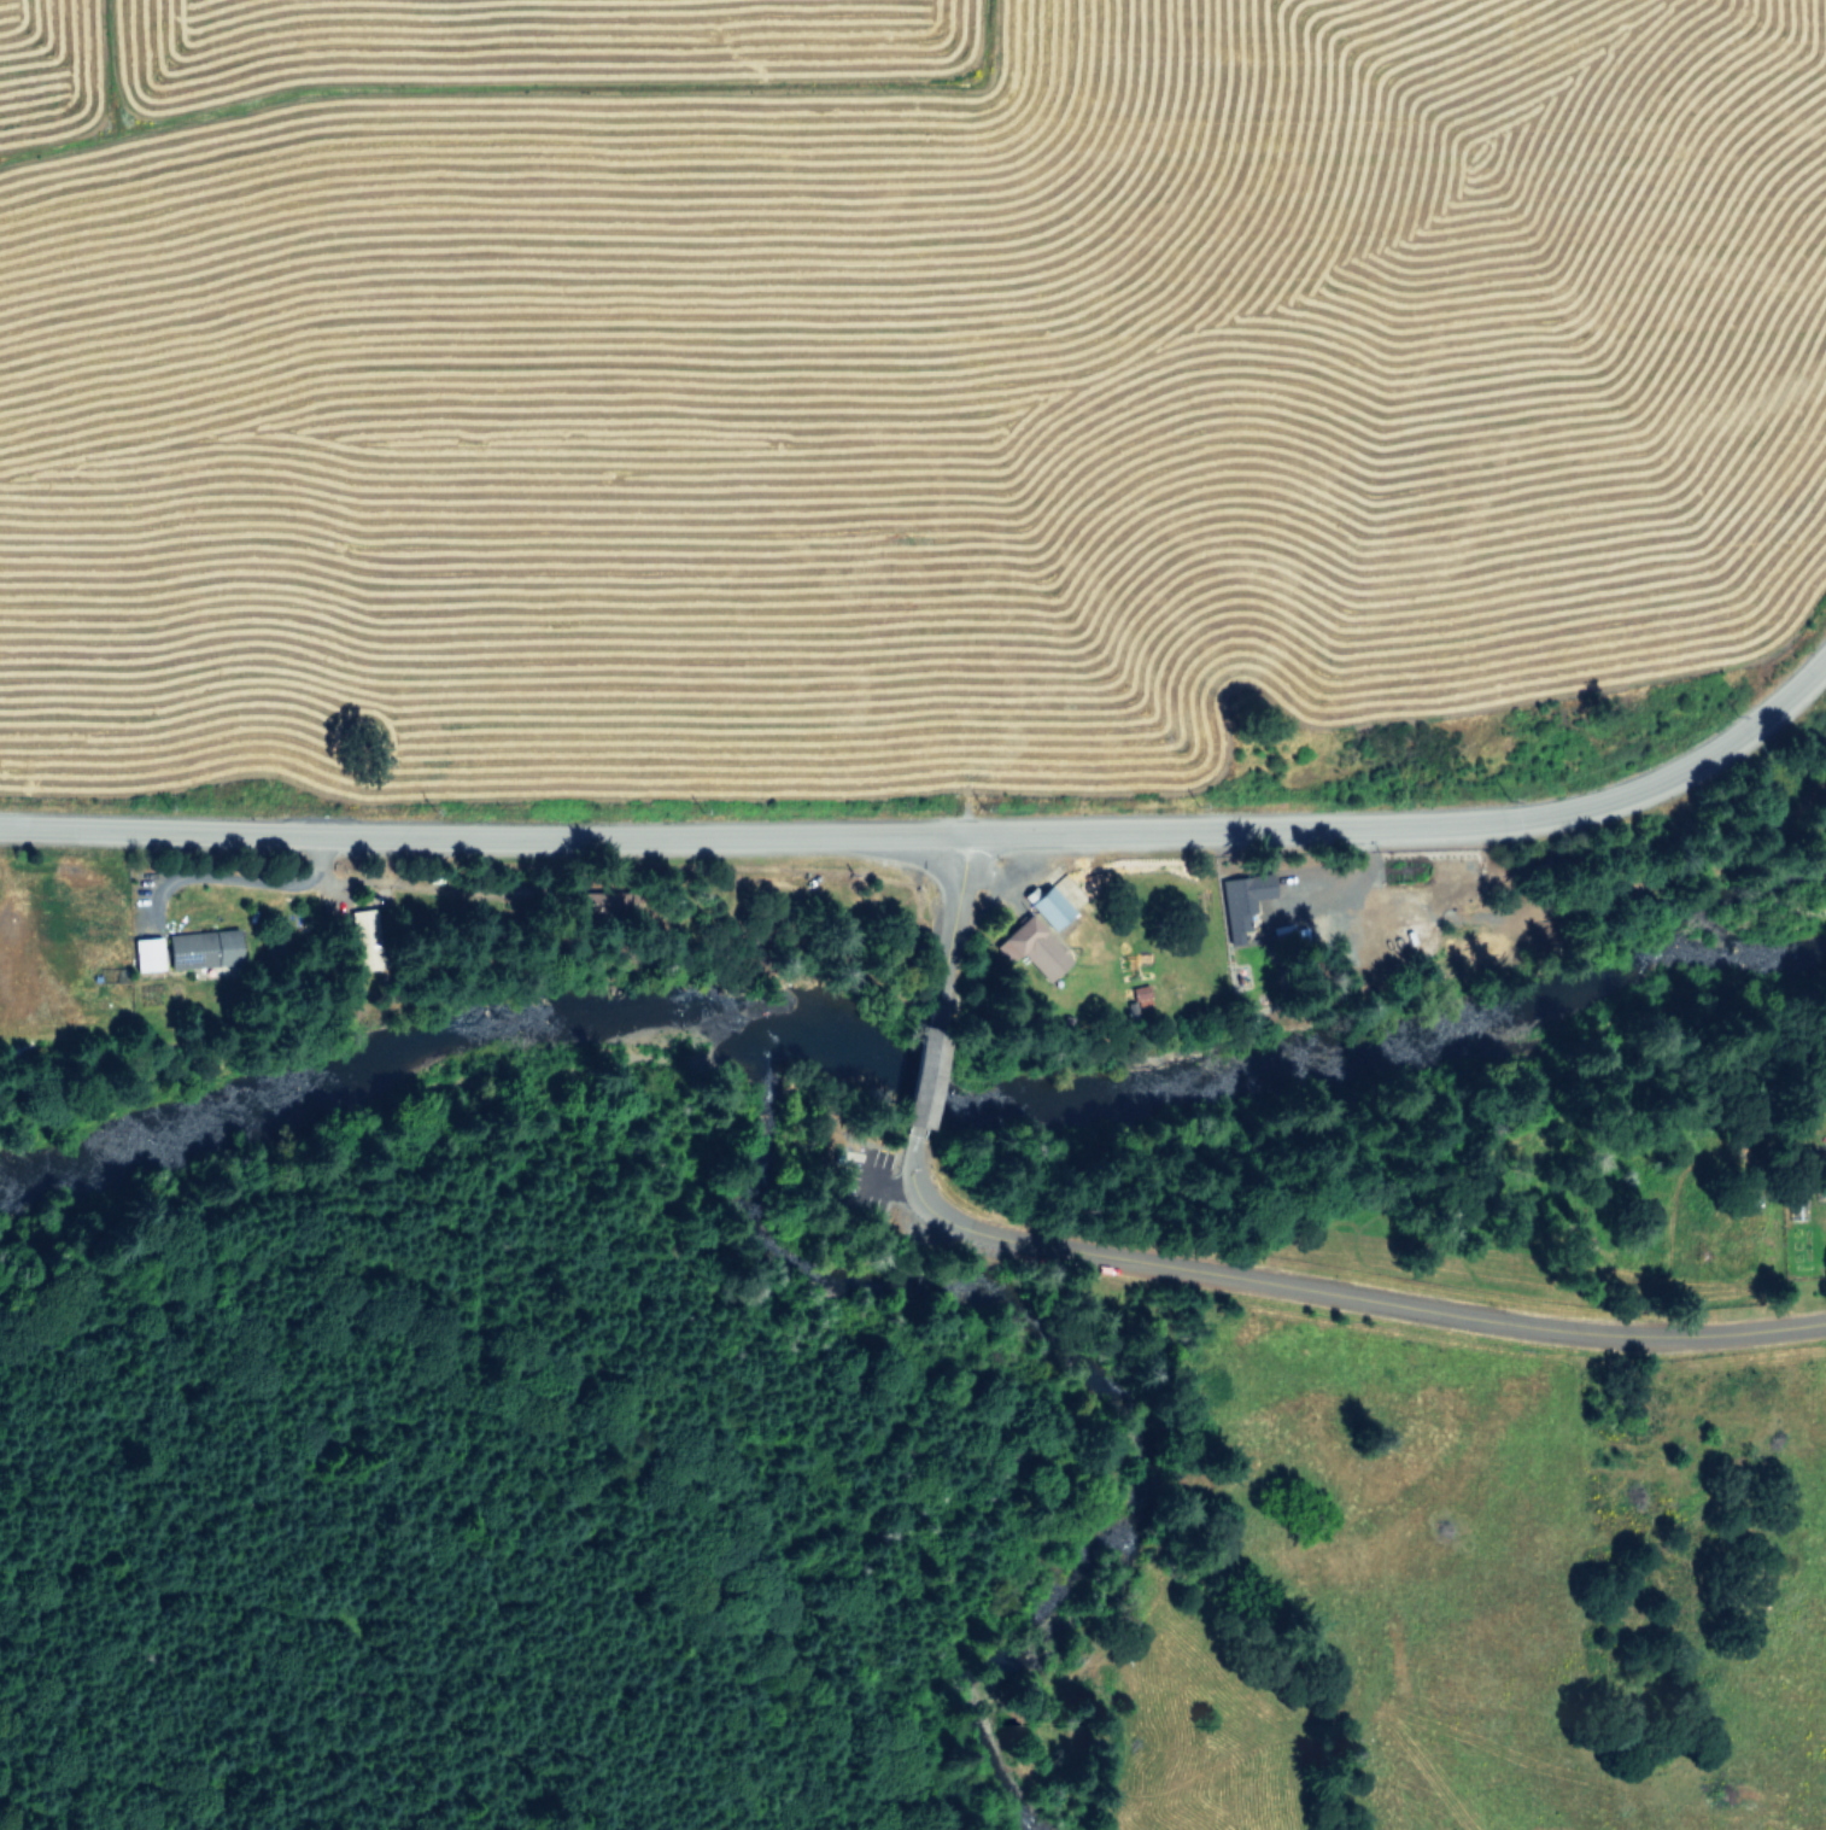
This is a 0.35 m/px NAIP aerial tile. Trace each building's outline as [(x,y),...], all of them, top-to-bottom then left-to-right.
[(1219,879),(1224,919),(1234,918),(1235,931),(1250,929),(1247,912),(1255,911),(1253,898),(1275,896),(1272,872),(1219,879)] [(1027,903),(1052,929),(1073,910),(1047,883),(1027,903)] [(1046,981),(1070,959),(1029,912),(993,944),(1008,962),(1020,952),(1046,981)] [(352,914),(353,968),(376,967),(374,914),(352,914)] [(238,964),(237,930),(166,933),(167,967),(238,964)] [(158,936),(131,938),(133,970),(160,968),(158,936)]
